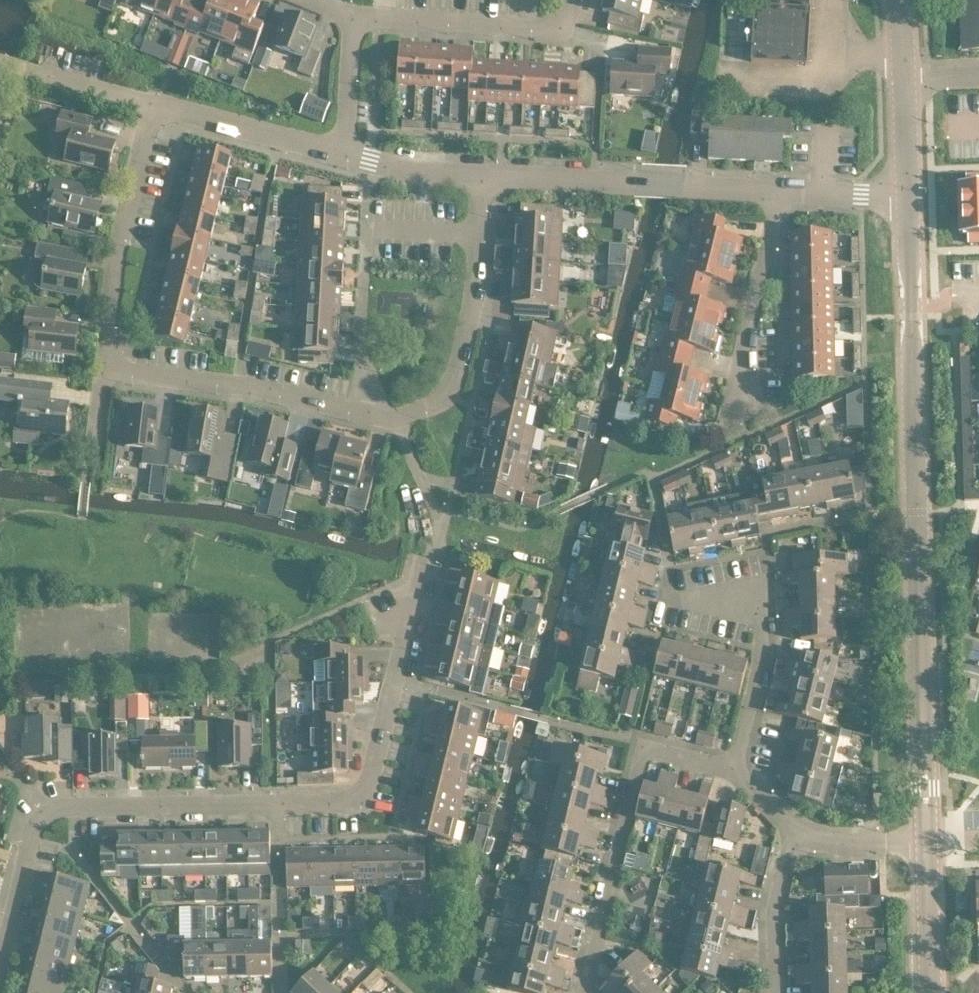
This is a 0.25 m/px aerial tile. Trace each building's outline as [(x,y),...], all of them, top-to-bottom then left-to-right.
[(99,7),(112,12),(117,0),(101,0),(99,7)] [(155,14),(160,0),(122,0),(121,3),(133,8),(134,6),(155,14)] [(187,29),(197,4),(185,0),(160,0),(155,14),(175,22),(175,24),(187,29)] [(208,9),(197,4),(187,29),(199,34),(200,32),(220,40),(236,0),(211,0),(208,9)] [(242,0),(236,0),(220,40),(236,46),(232,58),(249,64),(262,30),(251,26),(260,2),(254,0),(242,0)] [(603,11),(610,13),(607,24),(640,32),(643,20),(642,20),(643,15),(639,13),(642,0),(605,0),(603,11)] [(810,0),(755,0),(751,62),(807,65),(811,9),(809,9),(810,0)] [(961,51),(978,50),(978,0),(960,0),(961,51)] [(312,77),(321,53),(308,49),(317,25),(286,13),(273,46),(303,57),(298,72),(312,77)] [(173,47),(184,51),(189,37),(179,32),(173,47)] [(416,85),(418,46),(399,45),(397,84),(416,85)] [(418,46),(416,85),(434,86),(436,47),(418,46)] [(184,51),(173,47),(168,61),(178,65),(184,51)] [(452,87),(454,48),(436,47),(434,86),(452,87)] [(472,61),(473,49),(454,48),(452,87),(469,88),(470,88),(472,61)] [(669,74),(671,50),(639,48),(638,63),(613,61),(611,94),(653,97),(655,73),(669,74)] [(490,62),(472,61),(470,88),(469,88),(468,100),(487,101),(490,62)] [(505,102),(508,63),(490,62),(487,101),(505,102)] [(523,104),(525,64),(508,63),(505,102),(523,104)] [(541,105),(543,65),(525,64),(523,104),(541,105)] [(559,106),(561,66),(543,65),(541,105),(559,106)] [(561,66),(559,106),(594,108),(596,73),(580,72),(580,67),(561,66)] [(307,94),(300,112),(300,113),(323,122),(330,103),(307,94)] [(65,160),(109,171),(116,142),(88,135),(92,119),(62,111),(56,136),(70,139),(65,160)] [(784,138),(792,139),(793,121),(703,116),(702,134),(710,134),(708,158),(782,162),(784,138)] [(401,128),(413,129),(414,121),(402,120),(401,128)] [(413,129),(425,130),(426,122),(414,121),(413,129)] [(437,130),(449,131),(450,123),(438,122),(437,130)] [(449,131),(461,132),(462,124),(450,123),(449,131)] [(473,133),(485,133),(486,125),(474,125),(473,133)] [(485,133),(497,134),(498,126),(486,125),(485,133)] [(509,135),(521,136),(522,128),(510,127),(509,135)] [(521,136),(533,136),(534,128),(522,128),(521,136)] [(545,137),(557,138),(558,130),(546,129),(545,137)] [(557,138),(569,139),(570,131),(558,130),(557,138)] [(193,168),(226,176),(231,154),(199,146),(193,168)] [(221,197),(226,176),(193,168),(188,189),(221,197)] [(255,174),(253,182),(264,185),(266,177),(255,174)] [(966,183),(958,183),(958,209),(977,208),(976,174),(966,174),(966,183)] [(94,232),(101,203),(79,198),(83,184),(52,177),(48,192),(56,194),(49,222),(94,232)] [(251,190),(262,193),(264,185),(253,182),(251,190)] [(309,186),(308,198),(303,198),(302,220),(345,223),(346,200),(342,200),(343,188),(309,186)] [(221,197),(188,189),(183,210),(216,218),(221,197)] [(521,204),(521,216),(517,216),(516,238),(562,241),(563,219),(555,218),(556,206),(521,204)] [(977,208),(958,209),(959,234),(967,234),(968,243),(978,242),(977,208)] [(183,210),(178,229),(178,231),(211,239),(216,218),(183,210)] [(723,233),(726,222),(696,214),(693,227),(695,228),(689,249),(733,260),(734,254),(739,255),(743,238),(723,233)] [(246,216),(245,225),(256,227),(258,218),(246,216)] [(344,244),(345,223),(302,220),(301,242),(344,244)] [(244,233),(255,235),(256,227),(245,225),(244,233)] [(178,231),(178,229),(177,229),(171,252),(172,253),(173,252),(205,260),(211,239),(178,231)] [(265,230),(263,238),(275,240),(276,232),(265,230)] [(792,251),(831,250),(831,231),(791,232),(792,251)] [(263,238),(262,247),(273,248),(275,240),(263,238)] [(516,238),(515,248),(496,247),(495,258),(560,262),(562,241),(516,238)] [(851,238),(851,250),(859,250),(859,238),(851,238)] [(36,274),(34,283),(35,286),(37,287),(37,288),(41,288),(81,296),(86,266),(73,263),(74,260),(66,258),(67,248),(37,242),(35,258),(46,260),(44,272),(40,271),(38,272),(36,274)] [(343,264),(344,244),(301,242),(300,263),(343,266),(343,264)] [(252,256),(253,250),(253,248),(242,246),(241,254),(252,256)] [(682,270),(679,283),(708,290),(711,279),(732,284),(736,267),(731,266),(733,260),(689,249),(684,271),(682,270)] [(792,269),(832,268),(831,250),(792,251),(792,269)] [(852,262),(859,262),(859,250),(851,250),(852,262)] [(173,252),(172,253),(168,273),(200,280),(205,260),(173,252)] [(559,284),(560,262),(495,258),(494,269),(514,270),(513,281),(559,284)] [(275,262),(256,259),(254,271),(258,272),(258,273),(273,276),(275,262)] [(341,289),(343,289),(344,265),(343,264),(343,266),(300,263),(299,285),(341,287),(341,289)] [(793,287),(832,286),(832,268),(792,269),(793,287)] [(200,280),(168,273),(162,294),(195,301),(200,280)] [(852,274),(852,286),(860,286),(860,274),(852,274)] [(235,289),(246,291),(248,282),(236,281),(235,289)] [(513,281),(512,303),(515,304),(514,316),(549,318),(550,305),(558,306),(559,284),(513,281)] [(678,296),(672,318),(716,329),(717,323),(722,324),(726,307),(706,302),(708,290),(679,283),(676,296),(678,296)] [(340,309),(341,289),(341,287),(299,285),(297,306),(340,309)] [(793,305),(833,304),(832,286),(793,287),(793,305)] [(852,298),(860,298),(860,286),(852,286),(852,298)] [(246,291),(235,289),(234,297),(245,299),(246,291)] [(195,301),(162,294),(157,314),(190,322),(195,301)] [(253,303),(264,304),(266,296),(254,294),(253,303)] [(252,311),(263,313),(264,304),(253,303),(252,311)] [(793,323),(833,322),(833,304),(793,305),(793,323)] [(339,331),(340,309),(297,306),(296,328),(339,331)] [(24,307),(19,358),(63,363),(64,353),(74,354),(77,326),(55,323),(56,310),(28,307),(24,307)] [(853,310),(853,322),(861,321),(861,309),(853,310)] [(190,322),(157,314),(152,336),(185,344),(190,322)] [(665,339),(662,352),(691,359),(694,347),(715,352),(719,336),(714,335),(716,329),(672,318),(667,339),(665,339)] [(853,334),(861,333),(861,321),(853,322),(853,334)] [(556,331),(552,330),(514,322),(507,355),(548,365),(549,364),(556,331)] [(794,341),(833,340),(833,322),(793,323),(794,341)] [(229,332),(240,333),(241,325),(230,323),(229,332)] [(334,365),(334,353),(338,353),(339,331),(296,328),(295,350),(299,350),(299,362),(334,365)] [(240,333),(229,332),(227,340),(238,342),(240,333)] [(794,359),(834,358),(833,340),(794,341),(794,359)] [(853,346),(854,358),(862,357),(861,345),(853,346)] [(668,375),(664,389),(699,398),(700,391),(705,393),(709,376),(689,371),(691,359),(662,352),(657,373),(668,375)] [(504,365),(486,361),(483,372),(486,373),(497,375),(502,377),(535,384),(535,385),(554,389),(559,366),(549,364),(548,365),(507,355),(504,365)] [(854,370),(862,369),(862,357),(854,358),(854,370)] [(960,357),(961,379),(971,379),(970,357),(960,357)] [(834,358),(794,359),(795,378),(834,377),(834,358)] [(486,373),(484,382),(492,384),(495,382),(497,375),(486,373)] [(530,405),(535,385),(535,384),(502,377),(498,396),(497,398),(530,405)] [(961,379),(961,401),(971,400),(971,379),(961,379)] [(65,435),(69,403),(45,401),(47,385),(0,380),(0,400),(19,402),(14,442),(38,444),(39,432),(65,435)] [(697,403),(699,398),(664,389),(661,402),(650,400),(645,420),(675,428),(677,416),(698,421),(702,404),(697,403)] [(491,420),(492,420),(493,419),(525,426),(530,405),(497,398),(498,396),(497,396),(491,420)] [(489,409),(490,404),(488,401),(480,399),(478,409),(486,411),(489,409)] [(961,401),(962,422),(972,422),(971,400),(961,401)] [(142,464),(168,466),(171,439),(156,437),(159,410),(129,406),(125,445),(144,448),(142,464)] [(202,476),(227,481),(235,437),(219,434),(223,414),(195,408),(186,453),(206,457),(202,476)] [(821,408),(813,412),(818,423),(826,419),(821,408)] [(810,426),(818,423),(813,412),(805,416),(810,426)] [(588,418),(572,414),(569,426),(586,429),(588,418)] [(265,475),(288,480),(297,445),(283,442),(288,424),(261,418),(256,437),(253,436),(246,462),(267,467),(265,475)] [(493,419),(492,420),(488,440),(529,449),(534,428),(525,426),(493,419)] [(962,422),(963,444),(972,444),(972,422),(962,422)] [(482,428),(474,427),(472,436),(483,439),(484,431),(482,428)] [(780,427),(773,431),(777,441),(785,437),(780,427)] [(316,469),(333,474),(334,474),(343,440),(344,437),(323,431),(320,442),(307,438),(295,486),(311,490),(316,469)] [(769,445),(777,441),(773,431),(765,434),(769,445)] [(469,436),(466,447),(485,452),(483,461),(525,470),(529,449),(488,440),(483,439),(472,436),(469,436)] [(333,474),(331,483),(350,488),(345,506),(365,511),(374,475),(361,471),(368,447),(343,440),(334,474),(333,474)] [(963,444),(963,465),(973,465),(972,444),(963,444)] [(727,452),(719,455),(724,466),(732,462),(727,452)] [(716,469),(724,466),(719,455),(711,459),(716,469)] [(513,503),(513,502),(516,491),(520,492),(525,470),(483,461),(478,483),(482,484),(479,495),(513,503)] [(865,491),(864,467),(850,470),(849,463),(826,468),(834,508),(841,506),(840,501),(855,498),(854,493),(865,491)] [(576,467),(560,464),(557,475),(574,479),(576,467)] [(963,465),(964,488),(974,488),(973,465),(963,465)] [(827,509),(834,508),(826,468),(805,472),(812,506),(826,503),(827,509)] [(686,470),(678,474),(683,484),(691,481),(686,470)] [(798,509),(812,506),(805,472),(784,476),(792,516),(799,514),(798,509)] [(675,488),(683,484),(678,474),(671,477),(675,488)] [(764,521),(792,516),(784,476),(756,481),(764,521)] [(756,481),(745,483),(747,492),(729,496),(731,506),(732,506),(739,546),(746,545),(745,539),(760,536),(758,522),(764,521),(756,481)] [(978,500),(978,487),(974,488),(964,488),(964,500),(978,500)] [(520,505),(536,508),(538,497),(523,493),(520,505)] [(686,504),(688,515),(689,514),(697,554),(704,553),(703,547),(717,545),(711,510),(708,500),(686,504)] [(604,541),(611,543),(644,551),(652,514),(620,506),(614,531),(607,530),(604,541)] [(732,547),(739,546),(732,506),(731,506),(711,510),(717,545),(731,542),(732,547)] [(688,515),(667,519),(674,553),(689,550),(690,556),(697,554),(689,514),(688,515)] [(976,538),(969,562),(978,565),(978,539),(976,538)] [(611,543),(606,565),(655,577),(658,568),(642,565),(645,552),(644,551),(611,543)] [(821,574),(820,555),(803,556),(802,550),(793,550),(793,574),(794,575),(821,574)] [(848,574),(847,554),(820,555),(821,574),(834,574),(834,575),(848,574)] [(606,565),(601,586),(635,595),(638,583),(653,587),(655,577),(606,565)] [(460,585),(457,595),(493,604),(499,582),(448,570),(446,582),(460,585)] [(835,596),(834,575),(834,574),(821,574),(794,575),(793,574),(783,575),(783,584),(799,584),(799,596),(835,596)] [(632,607),(635,595),(601,586),(595,607),(645,620),(647,610),(632,607)] [(441,601),(438,613),(499,627),(504,607),(493,604),(457,595),(455,605),(441,601)] [(524,609),(537,613),(540,600),(527,596),(524,609)] [(835,596),(799,596),(800,609),(784,609),(784,618),(835,617),(835,596)] [(595,607),(590,628),(624,637),(627,625),(643,629),(645,620),(595,607)] [(435,624),(436,624),(449,627),(447,637),(494,648),(499,627),(438,613),(435,624)] [(541,616),(530,613),(528,623),(539,626),(541,616)] [(835,617),(784,618),(784,628),(800,627),(801,641),(814,640),(814,654),(838,660),(841,648),(841,638),(836,639),(835,617)] [(621,649),(624,637),(590,628),(585,649),(635,662),(637,652),(621,649)] [(561,633),(559,642),(568,644),(570,636),(561,633)] [(430,643),(428,654),(488,669),(494,648),(447,637),(444,647),(430,643)] [(675,681),(685,642),(676,639),(675,645),(662,642),(653,676),(675,681)] [(518,654),(531,657),(534,645),(521,642),(518,654)] [(696,686),(705,652),(693,649),(694,644),(685,642),(675,681),(696,686)] [(313,661),(315,661),(315,682),(326,682),(368,682),(368,670),(363,670),(363,660),(349,660),(349,648),(313,648),(313,661)] [(633,671),(635,662),(585,649),(580,671),(580,672),(577,688),(596,692),(599,676),(614,680),(617,667),(633,671)] [(717,691),(727,652),(718,650),(717,655),(705,652),(696,686),(717,691)] [(804,651),(801,664),(777,658),(775,667),(832,682),(838,660),(814,654),(804,651)] [(727,652),(717,691),(739,697),(748,663),(735,660),(736,654),(727,652)] [(482,696),(488,669),(428,654),(425,666),(439,669),(436,679),(471,688),(470,693),(482,696)] [(526,678),(528,668),(517,665),(514,675),(526,678)] [(796,682),(793,694),(827,703),(832,682),(775,667),(773,676),(796,682)] [(526,678),(513,675),(510,687),(523,690),(526,678)] [(368,693),(368,682),(326,682),(326,704),(314,704),(314,716),(333,716),(345,716),(350,716),(350,704),(363,704),(363,693),(368,693)] [(54,703),(66,703),(66,686),(54,686),(54,703)] [(619,714),(630,716),(637,689),(626,686),(619,714)] [(822,725),(827,703),(793,694),(790,706),(767,700),(764,711),(798,719),(822,725)] [(144,695),(128,695),(128,720),(145,719),(144,695)] [(444,715),(436,713),(430,712),(428,723),(478,735),(485,737),(491,711),(464,704),(463,709),(447,705),(444,715)] [(262,745),(262,714),(248,714),(248,725),(220,726),(220,766),(249,766),(249,745),(262,745)] [(345,728),(345,716),(333,716),(314,716),(297,717),(297,751),(309,751),(352,750),(351,739),(346,739),(346,728),(345,728)] [(29,718),(24,718),(24,735),(24,758),(47,758),(47,764),(59,764),(71,763),(71,735),(71,727),(59,728),(58,718),(29,718)] [(802,743),(799,754),(833,763),(838,741),(841,729),(822,725),(798,719),(795,730),(789,729),(786,739),(802,743)] [(128,750),(128,721),(115,722),(115,734),(88,734),(89,777),(116,776),(116,750),(128,750)] [(662,735),(665,723),(657,721),(654,733),(662,735)] [(208,752),(208,722),(194,722),(194,737),(177,737),(177,732),(160,732),(160,737),(143,737),(143,767),(195,766),(195,752),(208,752)] [(425,734),(436,737),(439,737),(436,747),(473,756),(478,735),(428,723),(425,734)] [(665,723),(662,735),(671,737),(673,726),(665,723)] [(704,745),(707,734),(698,732),(696,743),(704,745)] [(707,734),(704,745),(713,747),(715,736),(707,734)] [(576,768),(580,750),(554,743),(549,763),(563,766),(563,765),(576,768)] [(436,747),(436,749),(434,757),(420,754),(417,765),(468,777),(473,756),(436,747)] [(580,750),(576,768),(597,773),(597,774),(602,775),(608,750),(599,748),(597,754),(580,750)] [(352,762),(352,750),(309,751),(309,772),(297,773),(298,785),(334,785),(333,773),(347,772),(347,762),(352,762)] [(780,763),(778,772),(828,784),(837,786),(843,765),(833,763),(799,754),(796,767),(780,763)] [(463,798),(468,777),(417,765),(415,776),(429,779),(426,789),(463,798)] [(594,785),(597,774),(597,773),(576,768),(563,765),(563,766),(558,786),(607,798),(609,789),(594,785)] [(657,823),(669,774),(660,772),(656,787),(644,784),(635,818),(657,823)] [(778,772),(776,781),(791,785),(788,797),(832,808),(837,786),(828,784),(778,772)] [(678,828),(687,794),(675,791),(678,776),(669,774),(657,823),(678,828)] [(687,794),(678,828),(700,834),(712,784),(702,782),(699,797),(687,794)] [(607,798),(558,786),(553,807),(587,815),(589,803),(605,807),(607,798)] [(410,796),(407,807),(457,819),(463,798),(426,789),(424,799),(410,796)] [(703,822),(700,834),(694,861),(700,862),(706,864),(712,839),(737,845),(745,809),(720,803),(714,825),(703,822)] [(416,832),(436,837),(452,841),(457,819),(407,807),(404,818),(418,821),(416,832)] [(587,815),(553,807),(547,828),(597,840),(599,831),(584,827),(587,815)] [(489,828),(478,825),(476,835),(486,838),(489,828)] [(597,840),(547,828),(542,850),(546,851),(574,858),(576,858),(579,846),(595,849),(597,840)] [(205,865),(227,865),(226,832),(204,833),(205,865)] [(227,865),(248,865),(248,832),(226,832),(227,865)] [(270,864),(270,832),(248,832),(248,865),(270,864)] [(140,866),(162,866),(161,833),(140,834),(140,866)] [(162,866),(183,866),(183,833),(161,833),(162,866)] [(183,833),(183,866),(205,865),(204,833),(183,833)] [(117,837),(101,837),(101,876),(119,876),(119,866),(140,866),(140,834),(117,834),(117,837)] [(379,886),(401,885),(401,847),(378,848),(379,886)] [(424,847),(401,847),(401,885),(425,885),(424,847)] [(356,886),(355,848),(332,849),(333,886),(356,886)] [(355,848),(356,886),(379,886),(378,848),(355,848)] [(287,887),(310,887),(310,849),(286,849),(287,887)] [(310,887),(333,886),(332,849),(310,849),(310,887)] [(571,870),(574,858),(546,851),(543,863),(531,860),(526,882),(534,884),(583,896),(586,887),(570,883),(573,870),(571,870)] [(765,864),(753,861),(750,873),(762,876),(765,864)] [(764,878),(706,864),(700,862),(695,884),(702,886),(736,894),(739,882),(762,888),(764,878)] [(817,909),(844,908),(859,907),(858,894),(867,893),(866,867),(826,869),(827,894),(817,895),(817,909)] [(43,904),(82,914),(90,883),(43,872),(41,883),(48,885),(43,904)] [(534,884),(529,905),(563,913),(566,901),(581,905),(583,896),(534,884)] [(733,906),(736,894),(702,886),(697,907),(754,921),(757,912),(733,906)] [(205,901),(205,889),(194,889),(194,901),(205,901)] [(205,889),(205,901),(216,901),(216,889),(205,889)] [(237,889),(238,900),(248,900),(248,889),(237,889)] [(248,889),(248,900),(259,900),(259,889),(248,889)] [(162,891),(162,902),(173,901),(173,890),(162,891)] [(162,902),(162,891),(152,891),(152,902),(162,902)] [(651,925),(651,919),(663,919),(664,898),(623,897),(622,924),(651,925)] [(82,914),(43,904),(37,930),(76,940),(82,914)] [(529,905),(523,926),(573,938),(575,929),(560,925),(563,913),(529,905)] [(249,943),(249,977),(272,977),(272,943),(258,943),(258,925),(257,925),(257,906),(248,907),(248,918),(249,943)] [(192,944),(184,944),(184,937),(167,937),(168,958),(171,961),(184,961),(184,978),(206,977),(206,943),(206,933),(206,919),(205,919),(205,907),(192,907),(192,944)] [(214,907),(205,907),(205,919),(206,919),(214,919),(214,907)] [(240,907),(240,918),(248,918),(248,907),(240,907)] [(697,907),(692,928),(726,936),(729,924),(752,930),(754,921),(697,907)] [(844,908),(817,909),(809,909),(810,922),(794,923),(794,932),(845,930),(844,908)] [(402,928),(402,915),(393,915),(394,928),(402,928)] [(402,915),(402,928),(411,927),(410,915),(402,915)] [(357,928),(356,916),(348,916),(348,928),(357,928)] [(356,916),(357,928),(365,928),(365,916),(356,916)] [(302,917),(303,929),(311,929),(311,917),(302,917)] [(319,929),(319,917),(311,917),(311,929),(319,929)] [(523,926),(518,947),(552,955),(555,943),(571,947),(573,938),(523,926)] [(692,928),(686,949),(736,961),(738,952),(723,948),(726,936),(692,928)] [(31,956),(70,965),(76,940),(37,930),(31,956)] [(846,952),(845,930),(794,932),(794,941),(810,941),(811,953),(846,952)] [(206,977),(228,977),(227,943),(219,943),(219,933),(206,933),(206,943),(206,977)] [(111,944),(117,952),(125,947),(118,938),(111,944)] [(296,941),(296,943),(296,954),(311,954),(311,941),(296,941)] [(228,977),(249,977),(249,943),(227,943),(228,977)] [(518,947),(513,968),(563,980),(565,971),(549,967),(552,955),(518,947)] [(749,964),(736,961),(686,949),(681,971),(715,979),(718,966),(747,973),(749,964)] [(641,974),(642,974),(651,964),(637,951),(618,970),(632,984),(641,974)] [(846,974),(846,952),(811,953),(811,965),(795,966),(795,975),(846,974)] [(24,981),(63,991),(70,965),(31,956),(24,981)] [(136,962),(132,978),(139,980),(136,991),(101,982),(98,992),(102,992),(171,992),(172,987),(156,983),(159,970),(156,967),(136,962)] [(669,976),(675,970),(671,965),(665,971),(669,976)] [(563,980),(513,968),(508,989),(522,992),(543,992),(545,985),(561,989),(563,980)] [(474,980),(480,982),(483,970),(477,969),(474,980)] [(329,986),(313,970),(291,992),(322,992),(329,986)] [(632,984),(618,970),(606,983),(602,979),(595,986),(602,992),(623,992),(632,984)] [(632,984),(623,992),(653,992),(657,989),(642,974),(641,974),(632,984)] [(795,975),(796,985),(812,984),(812,992),(847,992),(846,974),(795,975)] [(22,992),(63,992),(63,991),(24,981),(22,992)]
